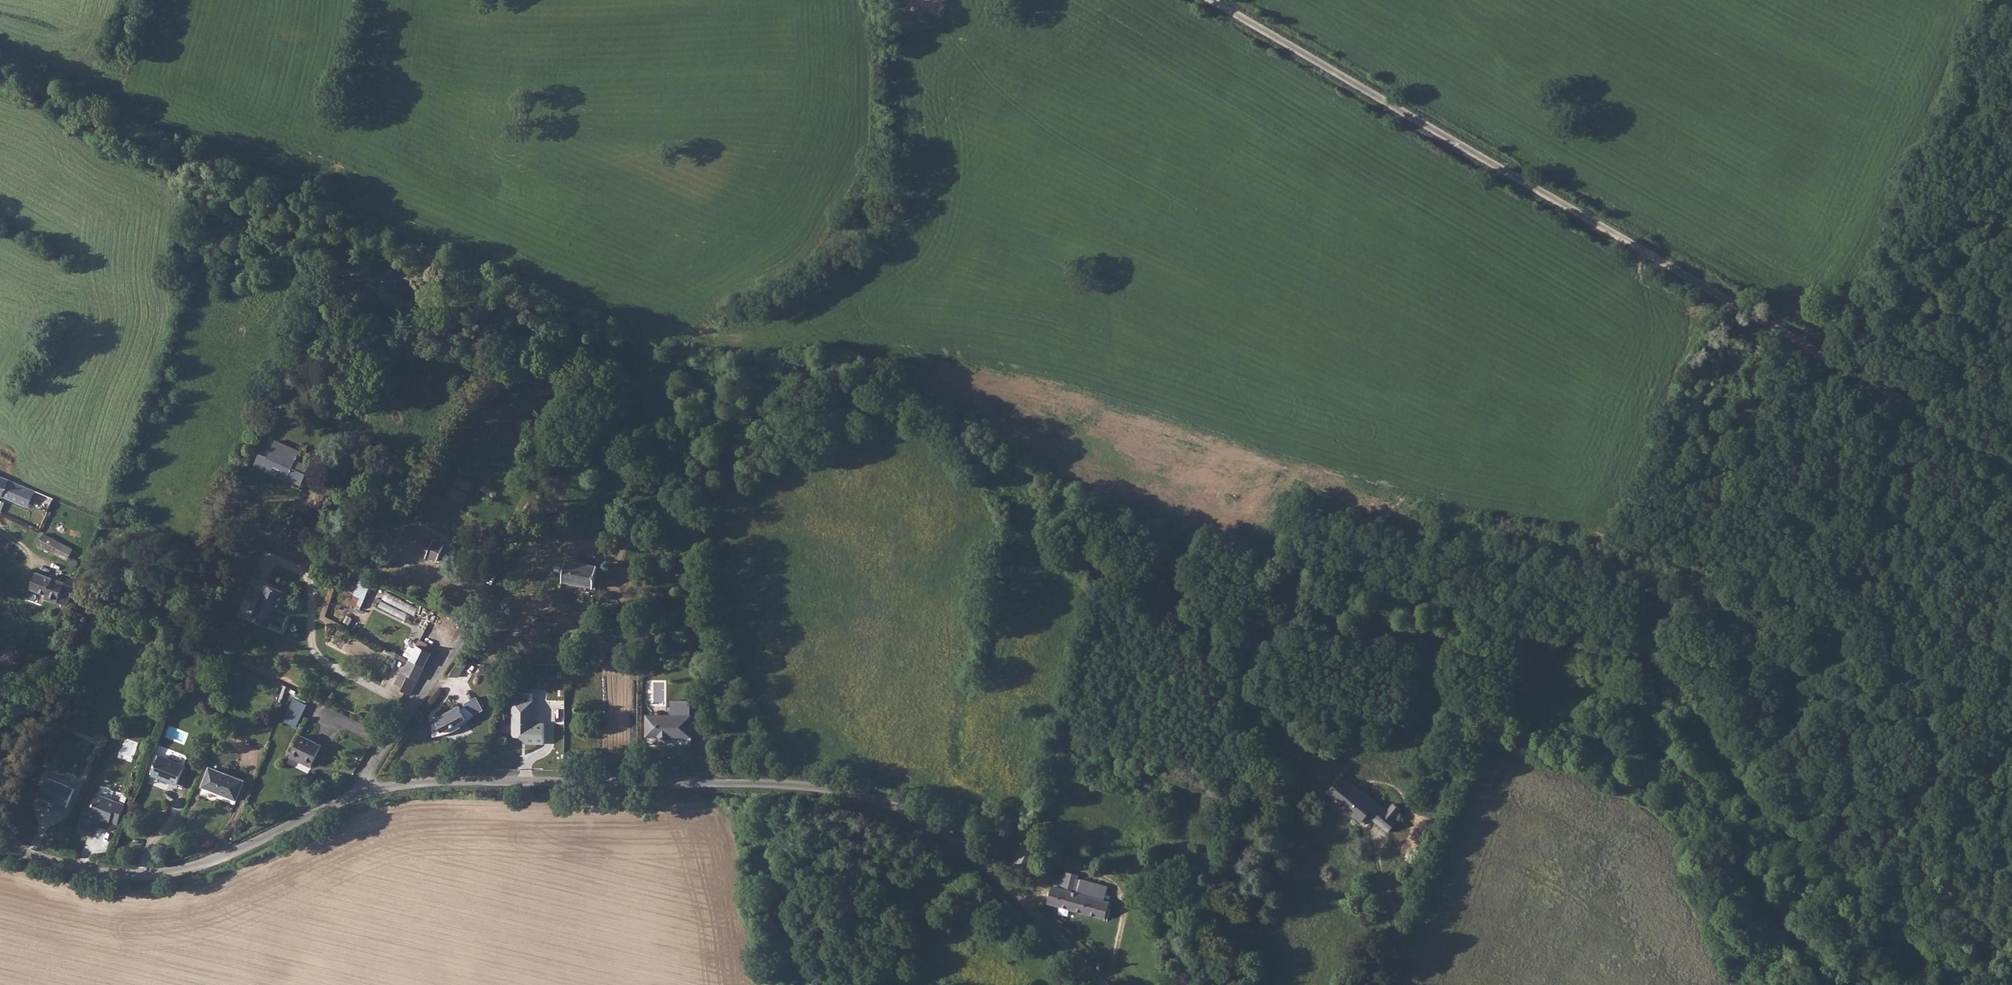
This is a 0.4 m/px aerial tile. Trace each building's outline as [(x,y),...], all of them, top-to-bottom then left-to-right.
[(290,478),(303,482),(307,473),(295,467),(301,450),(276,441),(270,457),(260,453),(256,464),(266,468),(266,470),(288,479),(290,478)] [(1,497),(10,479),(0,475),(0,496),(1,497)] [(35,490),(10,479),(1,497),(27,508),(35,490)] [(53,497),(35,490),(29,503),(48,511),(53,497)] [(435,537),(406,525),(397,544),(426,557),(428,555),(436,558),(442,543),(434,540),(435,537)] [(56,552),(60,541),(43,533),(38,543),(56,552)] [(559,590),(589,594),(592,575),(562,571),(559,590)] [(45,599),(58,604),(64,584),(35,574),(29,589),(45,595),(45,599)] [(352,593),(349,605),(364,608),(369,585),(359,582),(358,586),(347,583),(346,591),(352,593)] [(64,584),(58,604),(69,607),(74,588),(64,584)] [(253,619),(271,626),(273,621),(285,626),(289,615),(276,610),(284,592),(268,585),(266,589),(253,584),(247,599),(260,604),(253,619)] [(386,592),(382,600),(416,615),(419,606),(386,592)] [(420,639),(411,659),(425,666),(433,652),(427,649),(429,644),(420,639)] [(425,666),(411,659),(405,671),(403,671),(398,679),(405,683),(402,689),(409,693),(414,686),(425,666)] [(469,684),(475,668),(457,660),(450,676),(469,684)] [(306,701),(293,696),(284,719),(296,725),(306,701)] [(436,721),(432,723),(437,734),(441,732),(447,732),(459,727),(467,723),(475,715),(484,711),(477,696),(463,703),(465,706),(461,708),(459,705),(434,717),(436,721)] [(647,714),(647,735),(658,735),(658,737),(662,741),(668,741),(672,737),(672,735),(692,735),(692,714),(691,714),(691,698),(671,698),(671,714),(647,714)] [(514,716),(514,736),(527,736),(527,742),(545,741),(545,722),(533,722),(533,700),(516,701),(517,716),(514,716)] [(286,754),(306,763),(317,742),(296,732),(286,754)] [(150,774),(175,784),(183,765),(158,755),(158,756),(151,753),(145,769),(151,772),(150,774)] [(201,787),(236,801),(244,780),(209,766),(201,787)] [(1374,815),(1393,829),(1404,817),(1401,814),(1406,806),(1399,800),(1392,808),(1367,788),(1365,789),(1360,786),(1359,787),(1344,776),(1332,791),(1370,821),(1374,815)] [(49,800),(67,807),(75,788),(48,778),(39,800),(47,803),(49,800)] [(110,820),(118,823),(125,805),(97,793),(90,810),(84,807),(77,825),(91,831),(96,818),(101,821),(102,819),(110,822),(110,820)] [(1075,891),(1077,881),(1079,875),(1066,871),(1064,877),(1057,876),(1048,902),(1105,920),(1111,902),(1075,891)] [(1114,892),(1077,881),(1075,891),(1111,902),(1114,892)]
